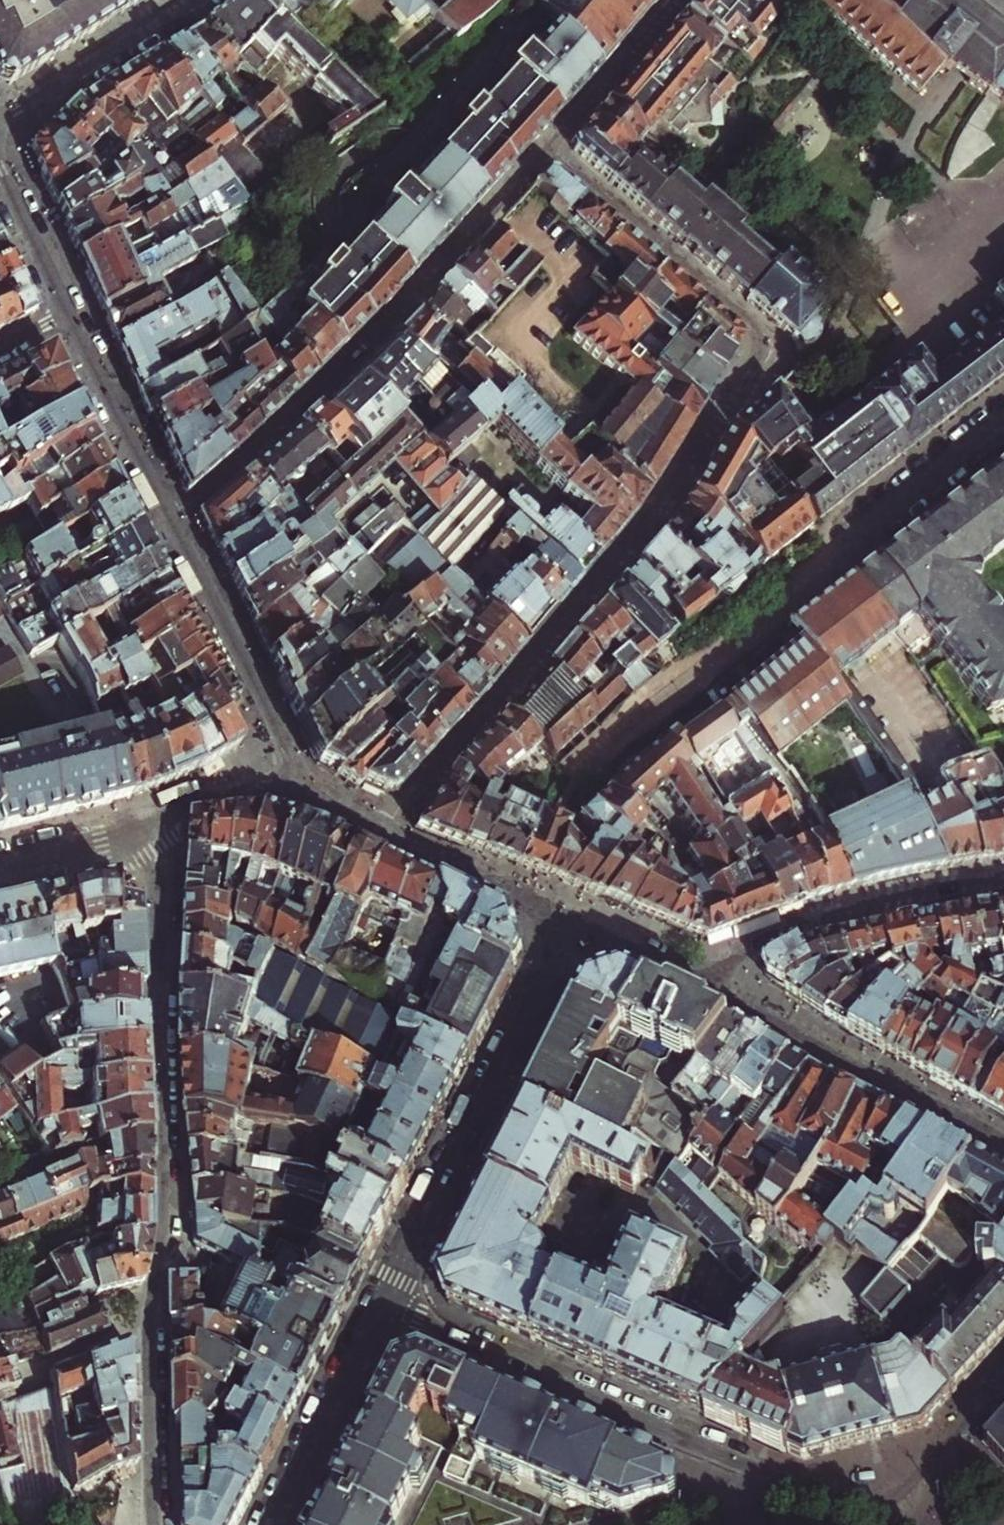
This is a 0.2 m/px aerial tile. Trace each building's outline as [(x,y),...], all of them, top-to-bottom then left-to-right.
[(0,13),(0,83),(3,83),(11,82),(67,47),(48,0),(15,0),(0,13)] [(15,0),(0,0),(0,13),(15,0)] [(67,47),(124,11),(116,0),(48,0),(67,47)] [(124,11),(137,4),(143,0),(116,0),(124,11)] [(336,118),(317,130),(328,148),(375,117),(341,87),(328,76),(279,25),(260,0),(246,0),(236,7),(218,19),(203,29),(252,79),(279,61),(336,118)] [(340,0),(260,0),(279,25),(304,3),(322,23),(344,4),(340,0)] [(394,10),(405,22),(411,17),(417,23),(429,13),(418,0),(386,0),(394,10)] [(501,0),(451,0),(433,16),(454,43),(501,0)] [(618,48),(658,0),(553,0),(545,8),(559,23),(568,33),(585,17),(618,48)] [(608,103),(630,122),(644,136),(671,107),(690,106),(715,126),(722,132),(779,64),(774,59),(775,58),(754,40),(769,22),(758,11),(750,4),(745,0),(695,0),(693,3),(676,23),(662,39),(647,58),(625,84),(608,103)] [(758,11),(769,22),(784,4),(779,0),(767,0),(758,11)] [(922,96),(946,66),(986,20),(961,0),(911,0),(893,21),(874,6),(866,0),(813,0),(922,96)] [(405,34),(417,23),(411,17),(405,22),(394,10),(389,14),(405,34)] [(568,33),(601,68),(618,48),(585,17),(568,33)] [(964,81),(1003,34),(995,26),(986,20),(946,66),(954,74),(964,81)] [(310,315),(340,347),(365,321),(380,304),(382,306),(389,298),(395,292),(393,290),(408,274),(429,252),(437,244),(438,245),(449,234),(454,228),(453,227),(471,207),(495,181),(524,150),(564,108),(589,80),(601,68),(568,33),(559,23),(531,54),(526,49),(512,65),(517,69),(479,110),(474,106),(460,121),(464,126),(404,191),(399,187),(384,203),(389,207),(337,263),(332,259),(318,274),(308,264),(284,288),(294,298),(310,315)] [(262,131),(284,112),(252,79),(203,29),(193,35),(181,42),(221,85),(237,73),(238,82),(249,93),(253,89),(258,94),(242,108),(247,114),(262,131)] [(1003,34),(964,81),(987,100),(990,95),(1003,76),(1003,34)] [(512,65),(526,49),(516,40),(502,55),(512,65)] [(171,47),(161,54),(232,139),(239,148),(262,131),(247,114),(232,127),(214,105),(218,102),(216,98),(226,90),(221,85),(181,42),(171,47)] [(149,60),(135,68),(173,115),(206,159),(232,139),(161,54),(149,60)] [(173,115),(135,68),(118,78),(100,89),(183,187),(212,167),(206,159),(173,115)] [(237,73),(221,85),(226,90),(229,94),(242,108),(258,94),(253,89),(249,93),(238,82),(237,73)] [(1003,99),(1003,76),(990,95),(1001,104),(1003,99)] [(183,187),(100,89),(89,95),(74,103),(114,144),(120,150),(126,159),(138,178),(142,185),(158,180),(170,196),(183,187)] [(229,94),(226,90),(216,98),(218,102),(229,94)] [(460,121),(474,106),(464,96),(450,112),(460,121)] [(601,109),(592,120),(630,153),(644,136),(630,122),(608,103),(608,102),(601,109)] [(114,144),(74,103),(67,111),(60,118),(99,155),(114,144)] [(53,125),(46,133),(84,165),(99,155),(60,118),(53,125)] [(586,126),(578,134),(621,171),(634,156),(630,153),(592,120),(586,126)] [(84,165),(46,133),(29,151),(38,173),(46,191),(84,165)] [(578,134),(570,144),(573,152),(594,170),(609,183),(621,171),(578,134)] [(246,205),(270,188),(239,148),(232,139),(206,159),(212,167),(216,164),(229,182),(246,205)] [(84,165),(46,191),(52,203),(54,208),(89,184),(106,173),(126,159),(120,150),(114,144),(99,155),(84,165)] [(617,190),(624,196),(652,163),(639,152),(634,156),(621,171),(609,183),(617,190)] [(106,173),(117,191),(138,178),(126,159),(106,173)] [(633,204),(640,210),(669,178),(652,163),(624,196),(633,204)] [(229,182),(216,164),(212,167),(183,187),(170,196),(161,202),(170,217),(229,182)] [(554,174),(545,171),(534,185),(554,204),(551,207),(571,224),(588,204),(574,192),(557,177),(554,174)] [(384,203),(399,187),(389,177),(374,193),(384,203)] [(101,202),(64,226),(71,243),(76,255),(139,223),(144,235),(172,220),(170,217),(161,202),(170,196),(158,180),(142,185),(138,178),(117,191),(101,202)] [(662,229),(677,242),(713,199),(705,193),(697,202),(669,178),(640,210),(662,229)] [(139,223),(76,255),(94,296),(100,310),(139,290),(129,267),(246,205),(229,182),(170,217),(172,220),(144,235),(139,223)] [(89,184),(54,208),(61,220),(64,226),(101,202),(89,184)] [(554,204),(534,185),(520,200),(540,219),(551,207),(554,204)] [(738,292),(747,301),(774,269),(735,235),(743,225),(713,199),(677,242),(683,247),(684,246),(688,250),(692,253),(691,254),(717,276),(720,279),(721,277),(738,292)] [(571,224),(585,237),(604,218),(598,213),(588,204),(571,224)] [(139,290),(100,310),(109,330),(114,343),(168,311),(155,282),(195,261),(192,255),(223,239),(219,231),(223,229),(228,232),(237,228),(241,219),(252,213),(246,205),(129,267),(139,290)] [(589,241),(601,251),(620,232),(613,226),(604,218),(585,237),(589,241)] [(515,249),(493,228),(483,240),(466,258),(489,279),(515,249)] [(626,273),(646,290),(664,269),(644,253),(620,232),(601,251),(608,257),(619,268),(626,273)] [(10,261),(8,255),(1,241),(0,242),(0,266),(10,261)] [(589,241),(572,261),(591,278),(608,257),(601,251),(589,241)] [(308,264),(318,274),(332,259),(322,249),(308,264)] [(537,269),(523,257),(495,287),(510,299),(537,269)] [(591,278),(603,288),(619,268),(608,257),(591,278)] [(461,263),(449,276),(492,318),(510,299),(495,287),(489,279),(466,258),(461,263)] [(773,324),(794,342),(813,320),(830,300),(783,259),(774,269),(747,301),(746,302),(773,324)] [(0,266),(0,287),(1,287),(18,278),(16,273),(10,261),(0,266)] [(675,314),(687,324),(704,304),(685,288),(664,269),(646,290),(665,306),(675,314)] [(626,273),(609,293),(611,295),(640,320),(648,326),(665,306),(646,290),(626,273)] [(435,291),(436,292),(479,333),(492,318),(449,276),(445,280),(435,291)] [(28,300),(18,278),(1,287),(18,322),(23,319),(34,314),(28,300)] [(274,367),(296,392),(304,385),(314,375),(283,342),(272,352),(259,339),(271,328),(257,313),(253,317),(221,278),(210,286),(238,331),(253,355),(266,374),(274,367)] [(995,291),(1003,302),(1003,285),(995,291)] [(168,311),(114,343),(126,371),(136,394),(169,373),(163,360),(159,352),(206,325),(210,332),(217,344),(238,331),(210,286),(168,311)] [(18,322),(1,287),(0,287),(0,332),(18,322)] [(283,342),(314,375),(330,359),(342,348),(340,347),(310,315),(294,330),(283,316),(283,309),(294,298),(284,288),(257,313),(271,328),(283,342)] [(428,302),(417,315),(460,354),(468,345),(479,333),(436,292),(428,302)] [(611,295),(596,313),(580,299),(573,296),(569,301),(569,302),(567,304),(569,309),(560,320),(577,335),(574,339),(637,391),(596,437),(607,449),(650,492),(671,459),(678,448),(689,430),(656,401),(659,397),(652,392),(656,388),(651,384),(660,375),(629,349),(642,331),(636,326),(640,320),(611,295)] [(744,338),(704,304),(687,324),(731,360),(739,346),(744,338)] [(671,348),(717,384),(727,367),(731,360),(687,324),(675,314),(671,318),(675,321),(662,339),(671,348)] [(410,323),(397,336),(448,382),(451,379),(468,361),(460,354),(417,315),(410,323)] [(636,326),(642,331),(629,349),(660,375),(701,409),(711,393),(717,384),(671,348),(662,339),(648,326),(640,320),(636,326)] [(794,342),(793,348),(809,344),(815,338),(819,332),(813,320),(794,342)] [(935,377),(917,353),(895,370),(867,393),(868,394),(864,398),(906,451),(1003,377),(1003,323),(935,377)] [(206,325),(159,352),(163,360),(210,332),(206,325)] [(169,373),(136,394),(143,411),(147,421),(151,418),(205,386),(253,355),(238,331),(217,344),(213,347),(219,357),(210,364),(212,369),(197,378),(187,363),(169,373)] [(443,387),(393,341),(377,356),(342,389),(316,413),(317,414),(348,443),(350,441),(361,452),(341,470),(307,500),(293,512),(307,525),(322,540),(238,600),(245,614),(251,627),(350,542),(366,559),(403,521),(417,536),(455,498),(460,489),(442,477),(443,470),(469,445),(476,439),(478,437),(457,415),(464,408),(459,403),(443,387)] [(473,399),(488,413),(505,394),(519,377),(504,363),(480,356),(468,345),(460,354),(468,361),(451,379),(467,395),(459,403),(464,408),(473,399)] [(47,353),(22,367),(35,394),(66,377),(55,355),(50,354),(47,353)] [(205,386),(151,418),(156,431),(160,438),(202,406),(207,415),(211,421),(213,425),(221,417),(237,401),(255,384),(266,374),(253,355),(205,386)] [(3,415),(18,406),(17,404),(35,394),(22,367),(4,377),(0,379),(0,410),(2,413),(3,415)] [(255,384),(277,408),(287,400),(296,392),(274,367),(266,374),(255,384)] [(656,401),(689,430),(697,417),(701,409),(660,375),(651,384),(656,388),(652,392),(659,397),(656,401)] [(2,413),(0,414),(0,448),(0,449),(78,402),(74,395),(66,377),(35,394),(17,404),(18,406),(27,425),(11,433),(2,415),(3,415),(2,413)] [(451,379),(448,382),(443,387),(459,403),(467,395),(451,379)] [(237,401),(259,425),(269,416),(277,408),(255,384),(237,401)] [(776,390),(775,388),(764,397),(734,425),(767,464),(777,456),(801,485),(792,493),(818,525),(907,452),(906,451),(864,398),(819,433),(822,436),(813,443),(804,433),(805,432),(776,390)] [(568,539),(594,564),(615,539),(633,519),(583,475),(568,460),(562,455),(541,432),(505,394),(488,413),(473,399),(464,408),(457,415),(478,437),(492,424),(566,497),(587,516),(568,539)] [(226,426),(242,442),(253,432),(259,425),(237,401),(221,417),(224,421),(228,417),(232,421),(226,426)] [(10,483),(90,429),(86,419),(78,402),(0,449),(0,448),(0,489),(10,483)] [(202,406),(160,438),(169,458),(175,473),(211,439),(218,432),(213,425),(211,421),(202,429),(198,423),(207,415),(202,406)] [(573,422),(562,411),(541,432),(562,455),(566,451),(570,447),(580,436),(587,429),(577,418),(573,422)] [(330,460),(344,447),(348,452),(334,464),(341,470),(361,452),(350,441),(348,443),(317,414),(310,420),(299,429),(324,454),(330,460)] [(211,439),(226,457),(235,448),(242,442),(226,426),(232,421),(228,417),(224,421),(221,417),(213,425),(218,432),(211,439)] [(299,429),(297,428),(275,448),(250,470),(267,485),(282,500),(293,512),(307,500),(292,485),(294,485),(297,485),(299,484),(300,482),(302,480),(302,478),(302,475),(301,473),(305,470),(312,477),(315,474),(317,475),(326,468),(318,459),(324,454),(299,429)] [(22,495),(24,498),(99,447),(95,439),(90,429),(10,483),(18,498),(22,495)] [(761,467),(728,430),(700,479),(690,496),(728,532),(736,540),(761,567),(811,528),(783,493),(761,467)] [(589,445),(580,436),(570,447),(578,456),(589,445)] [(181,487),(186,495),(226,457),(211,439),(175,473),(181,487)] [(480,443),(476,439),(469,445),(473,449),(480,443)] [(24,498),(27,504),(37,520),(49,513),(48,511),(111,471),(107,463),(99,447),(24,498)] [(583,475),(633,519),(644,501),(650,492),(607,449),(583,475)] [(568,460),(571,457),(566,451),(562,455),(568,460)] [(974,588),(977,570),(1003,549),(1003,464),(848,582),(888,638),(910,621),(983,716),(1003,711),(1003,629),(974,588)] [(215,501),(196,516),(201,524),(205,534),(235,512),(233,509),(267,485),(250,470),(230,487),(215,501)] [(49,513),(37,520),(35,521),(48,542),(124,497),(119,487),(111,471),(48,511),(49,513)] [(2,518),(3,519),(27,504),(24,498),(22,495),(18,498),(10,483),(0,489),(0,519),(2,518)] [(235,512),(205,534),(210,544),(214,551),(282,500),(267,485),(233,509),(235,512)] [(513,522),(576,585),(587,572),(594,564),(568,539),(517,488),(499,509),(513,522)] [(685,503),(676,519),(739,584),(761,567),(736,540),(720,556),(711,547),(728,532),(690,496),(685,503)] [(124,497),(48,542),(21,558),(23,561),(12,567),(15,574),(20,571),(18,568),(25,564),(37,585),(138,526),(132,515),(124,497)] [(282,500),(214,551),(222,568),(228,579),(307,525),(293,512),(282,500)] [(669,527),(656,541),(716,602),(704,612),(718,626),(734,613),(730,608),(726,611),(724,609),(731,604),(723,596),(739,584),(676,519),(669,527)] [(518,556),(562,601),(572,590),(576,585),(513,522),(499,537),(513,551),(520,544),(532,557),(529,560),(521,552),(518,556)] [(307,525),(228,579),(233,591),(238,600),(322,540),(307,525)] [(147,545),(138,526),(37,585),(48,607),(22,620),(12,602),(3,607),(10,620),(17,631),(153,557),(147,545)] [(485,554),(549,616),(558,606),(562,601),(518,556),(513,551),(499,537),(485,554)] [(646,553),(632,568),(671,607),(664,615),(694,649),(707,638),(720,628),(718,626),(704,612),(716,602),(656,541),(646,553)] [(350,542),(251,627),(258,643),(265,659),(310,619),(307,613),(312,609),(323,599),(339,584),(366,559),(350,542)] [(450,573),(419,542),(367,590),(366,589),(353,601),(339,584),(323,599),(328,605),(337,616),(342,622),(343,621),(356,606),(360,603),(364,598),(381,582),(383,585),(393,576),(402,589),(399,592),(401,594),(408,603),(417,594),(430,581),(435,586),(450,573)] [(482,606),(524,647),(538,630),(549,616),(485,554),(483,552),(456,579),(466,589),(485,569),(500,584),(482,606)] [(160,572),(153,557),(17,631),(29,654),(54,641),(49,631),(39,636),(34,628),(48,620),(58,639),(59,638),(107,613),(163,579),(160,572)] [(627,574),(618,583),(683,658),(694,649),(664,615),(671,607),(632,568),(627,574)] [(12,602),(22,596),(7,570),(0,575),(0,601),(3,607),(12,602)] [(471,628),(510,664),(519,653),(524,647),(482,606),(466,589),(456,579),(450,573),(435,586),(449,602),(460,593),(480,613),(469,624),(472,627),(471,628)] [(163,579),(107,613),(115,629),(141,614),(171,595),(169,590),(163,579)] [(465,648),(497,678),(505,669),(510,664),(471,628),(472,627),(469,624),(449,602),(435,586),(430,581),(417,594),(434,612),(435,614),(444,606),(456,619),(450,624),(448,623),(445,622),(443,623),(446,627),(465,648)] [(837,590),(811,610),(819,620),(793,640),(824,686),(839,675),(837,672),(858,656),(860,659),(888,638),(848,582),(837,590)] [(611,591),(600,604),(660,668),(664,671),(683,658),(618,583),(611,591)] [(401,610),(408,603),(401,594),(393,601),(401,610)] [(446,662),(484,694),(493,683),(497,678),(465,648),(446,627),(432,640),(426,633),(419,625),(434,612),(417,594),(408,603),(401,610),(406,616),(438,655),(446,662)] [(171,595),(141,614),(147,625),(178,607),(176,603),(171,595)] [(364,598),(360,603),(373,619),(378,615),(364,598)] [(328,605),(323,599),(312,609),(317,614),(328,605)] [(10,620),(3,607),(0,601),(0,625),(10,620)] [(342,622),(275,682),(283,698),(284,701),(355,639),(372,623),(383,636),(406,616),(401,610),(393,601),(378,615),(373,619),(360,603),(356,606),(343,621),(342,622)] [(596,608),(586,620),(645,681),(660,668),(600,604),(596,608)] [(141,614),(115,629),(132,663),(190,626),(185,618),(178,607),(147,625),(141,614)] [(310,619),(265,659),(271,672),(275,682),(342,622),(337,616),(326,625),(317,614),(312,609),(307,613),(310,619)] [(183,779),(200,771),(160,708),(150,691),(132,663),(115,629),(107,613),(59,638),(75,670),(76,670),(80,679),(98,671),(101,677),(108,674),(122,702),(127,712),(165,786),(183,779)] [(383,636),(372,623),(355,639),(375,663),(298,728),(312,756),(316,764),(373,707),(359,691),(366,685),(392,663),(404,675),(399,680),(413,693),(432,675),(446,662),(438,655),(406,616),(383,636)] [(580,626),(571,636),(597,663),(603,669),(624,691),(629,696),(645,681),(586,620),(580,626)] [(446,627),(443,623),(441,621),(426,633),(432,640),(446,627)] [(196,636),(190,626),(132,663),(150,691),(170,681),(186,672),(209,657),(196,636)] [(556,653),(544,666),(570,693),(597,663),(571,636),(556,653)] [(355,639),(284,701),(291,714),(298,728),(375,663),(355,639)] [(775,663),(719,708),(736,733),(769,784),(786,816),(789,820),(800,843),(823,898),(833,895),(845,892),(818,835),(789,773),(787,773),(776,760),(840,710),(824,686),(793,640),(788,643),(792,650),(775,663)] [(25,680),(10,653),(0,658),(0,693),(25,680)] [(217,670),(209,657),(186,672),(170,681),(150,691),(160,708),(179,697),(219,759),(230,753),(232,751),(238,747),(235,743),(220,720),(201,691),(222,678),(217,670)] [(432,675),(470,710),(479,700),(484,694),(446,662),(432,675)] [(537,674),(528,684),(579,734),(593,719),(578,702),(570,693),(544,666),(537,674)] [(602,674),(578,702),(593,719),(602,728),(612,718),(604,710),(624,691),(603,669),(600,672),(602,674)] [(98,671),(80,679),(94,713),(122,702),(108,674),(101,677),(98,671)] [(419,720),(441,741),(451,731),(464,716),(470,710),(432,675),(413,693),(429,708),(419,720)] [(201,691),(220,720),(234,711),(229,704),(233,701),(235,700),(229,690),(222,678),(201,691)] [(373,707),(316,764),(327,771),(335,777),(380,729),(375,725),(372,725),(367,730),(363,726),(370,719),(375,716),(385,706),(394,714),(413,693),(399,680),(380,700),(373,707)] [(515,699),(504,711),(539,744),(553,759),(579,734),(528,684),(515,699)] [(380,700),(366,685),(359,691),(373,707),(380,700)] [(429,708),(413,693),(394,714),(380,729),(335,777),(347,785),(357,791),(362,785),(394,748),(407,734),(419,720),(429,708)] [(179,697),(160,708),(200,771),(209,766),(219,759),(179,697)] [(719,708),(677,740),(694,766),(704,758),(736,733),(719,708)] [(496,721),(487,730),(522,763),(529,756),(547,772),(557,764),(553,759),(539,744),(504,711),(496,721)] [(127,712),(98,723),(100,729),(112,725),(114,729),(145,793),(156,789),(165,786),(127,712)] [(407,734),(428,756),(436,747),(441,741),(419,720),(407,734)] [(100,729),(0,755),(0,832),(36,822),(85,810),(128,798),(103,734),(100,729)] [(114,729),(103,734),(128,798),(137,796),(145,793),(114,729)] [(469,748),(468,749),(501,778),(506,782),(510,778),(505,773),(509,769),(524,783),(535,775),(522,763),(487,730),(478,740),(470,749),(469,748)] [(677,740),(671,731),(665,736),(659,740),(701,792),(708,787),(694,766),(677,740)] [(769,784),(736,733),(704,758),(732,797),(732,803),(769,784)] [(422,761),(428,756),(407,734),(394,748),(415,770),(422,761)] [(659,740),(600,793),(639,827),(647,821),(637,805),(660,784),(701,842),(683,850),(705,881),(701,884),(699,884),(690,868),(678,875),(663,848),(661,875),(676,886),(685,893),(690,896),(703,940),(725,931),(727,930),(707,884),(733,871),(727,862),(710,838),(726,829),(721,822),(701,792),(659,740)] [(388,793),(395,792),(401,786),(415,770),(394,748),(362,785),(381,795),(388,793)] [(449,775),(443,785),(460,798),(470,782),(480,792),(481,788),(489,791),(501,778),(468,749),(460,758),(454,766),(449,775)] [(732,803),(732,797),(704,758),(694,766),(708,787),(732,820),(736,825),(753,816),(801,905),(813,901),(823,898),(800,843),(789,820),(783,824),(787,832),(793,840),(783,845),(773,823),(786,816),(769,784),(732,803)] [(980,766),(938,783),(944,794),(978,861),(987,860),(1003,857),(1003,805),(994,788),(980,766)] [(443,785),(414,829),(420,832),(444,840),(461,846),(473,851),(482,854),(503,797),(492,793),(489,791),(481,788),(480,792),(470,782),(460,798),(443,785)] [(994,788),(1003,805),(1003,785),(994,788)] [(600,793),(592,787),(574,807),(583,812),(611,827),(631,838),(634,839),(646,842),(655,850),(656,858),(626,909),(639,914),(659,923),(664,925),(676,886),(661,875),(663,848),(639,827),(600,793)] [(978,861),(944,794),(905,812),(938,870),(957,866),(978,861)] [(905,812),(896,795),(818,835),(845,892),(885,882),(938,870),(905,812)] [(503,797),(482,854),(498,860),(517,867),(537,812),(503,797)] [(540,806),(537,812),(565,823),(568,817),(540,806)] [(537,812),(517,867),(531,872),(546,877),(547,875),(565,823),(537,812)] [(564,881),(563,884),(574,888),(584,892),(617,845),(604,840),(611,827),(583,812),(571,825),(570,826),(569,831),(570,832),(573,831),(575,830),(576,828),(593,835),(581,854),(567,876),(564,881)] [(233,914),(241,915),(270,814),(253,815),(241,816),(228,893),(224,913),(233,914)] [(243,931),(256,940),(270,906),(281,882),(304,825),(291,821),(270,814),(241,915),(236,930),(243,931)] [(223,887),(223,892),(228,893),(241,816),(227,818),(219,819),(214,861),(210,885),(223,887)] [(721,822),(726,829),(710,838),(727,862),(740,855),(746,865),(751,862),(761,882),(776,913),(788,909),(801,905),(753,816),(736,825),(732,820),(727,822),(725,820),(721,822)] [(194,847),(193,859),(214,861),(219,819),(208,820),(196,821),(194,847)] [(547,875),(546,877),(551,879),(554,881),(563,884),(564,881),(567,876),(581,854),(572,848),(565,842),(569,831),(570,826),(565,823),(547,875)] [(294,899),(323,832),(316,830),(304,825),(281,882),(292,887),(287,890),(285,896),(287,900),(293,902),(294,899)] [(617,845),(584,892),(589,894),(594,896),(602,899),(638,850),(628,842),(631,838),(611,827),(604,840),(617,845)] [(324,899),(347,842),(338,838),(323,832),(294,899),(306,904),(304,909),(306,915),(310,917),(307,922),(293,917),(295,912),(294,909),(291,907),(288,914),(273,950),(297,965),(311,931),(324,899)] [(638,850),(602,899),(613,904),(626,909),(656,858),(655,850),(646,842),(634,839),(631,838),(628,842),(638,850)] [(324,899),(338,905),(362,849),(357,847),(347,842),(324,899)] [(337,907),(361,917),(368,906),(389,862),(380,857),(362,849),(338,905),(337,907)] [(727,862),(733,871),(707,884),(727,930),(754,920),(776,913),(761,882),(751,862),(746,865),(740,855),(727,862)] [(210,885),(214,861),(193,859),(192,873),(191,888),(223,892),(223,887),(210,885)] [(399,920),(419,876),(409,871),(389,862),(368,906),(361,917),(360,919),(365,922),(385,930),(377,948),(392,955),(404,923),(399,920)] [(444,892),(446,888),(438,885),(419,876),(399,920),(404,923),(392,955),(385,974),(376,998),(395,1006),(393,1011),(408,1018),(417,996),(426,974),(441,937),(451,911),(444,892)] [(112,925),(113,907),(115,879),(102,881),(90,884),(92,934),(107,933),(112,933),(112,925)] [(92,934),(90,884),(78,887),(65,889),(67,910),(69,921),(72,932),(75,939),(83,964),(94,964),(93,943),(92,934)] [(675,929),(683,932),(685,893),(676,886),(664,925),(675,929)] [(189,908),(224,913),(228,893),(223,892),(191,888),(190,900),(189,908)] [(468,950),(489,909),(473,901),(446,888),(444,892),(451,911),(441,937),(468,950)] [(67,910),(65,889),(53,892),(37,896),(50,966),(52,971),(83,964),(75,939),(72,932),(69,921),(67,910)] [(703,940),(690,896),(685,893),(683,932),(692,936),(703,940)] [(37,896),(0,904),(0,984),(2,981),(4,978),(6,976),(11,975),(50,966),(37,896)] [(112,925),(139,921),(138,913),(138,904),(133,904),(127,905),(113,907),(112,925)] [(273,950),(288,914),(270,906),(256,940),(273,950)] [(361,917),(337,907),(331,922),(329,927),(324,937),(309,973),(327,982),(374,1003),(376,998),(385,974),(345,958),(355,932),(360,934),(365,922),(360,919),(361,917)] [(230,935),(233,914),(224,913),(189,908),(188,918),(187,930),(239,943),(241,937),(230,935)] [(468,950),(517,973),(524,959),(516,935),(511,919),(489,909),(468,950)] [(1002,913),(990,914),(980,916),(997,992),(1002,995),(1001,989),(1003,989),(1003,925),(1002,913)] [(997,992),(980,916),(971,918),(958,920),(975,981),(989,988),(997,992)] [(975,981),(958,920),(949,921),(938,923),(945,949),(946,955),(948,964),(949,966),(949,972),(975,981)] [(94,964),(141,962),(140,946),(139,921),(112,925),(112,933),(107,933),(108,942),(93,943),(94,964)] [(945,949),(938,923),(927,925),(917,927),(924,961),(928,960),(941,956),(939,951),(945,949)] [(924,961),(917,927),(901,929),(885,932),(898,967),(897,968),(904,974),(917,971),(918,976),(921,973),(919,961),(924,961)] [(270,957),(239,943),(187,930),(186,941),(185,953),(228,964),(259,988),(248,1014),(376,1073),(385,1077),(391,1062),(405,1030),(270,957)] [(309,973),(324,937),(311,931),(297,965),(309,973)] [(898,967),(885,932),(876,934),(866,936),(882,976),(884,974),(897,968),(898,967)] [(882,976),(866,936),(855,938),(841,941),(854,969),(861,965),(875,982),(882,976)] [(405,1030),(471,1061),(497,1012),(517,973),(468,950),(441,937),(426,974),(442,980),(433,1003),(417,996),(408,1018),(405,1030)] [(854,969),(841,941),(831,943),(818,946),(834,972),(843,971),(853,970),(854,969)] [(834,972),(818,946),(809,949),(799,952),(816,980),(834,972)] [(816,980),(799,952),(792,956),(772,966),(768,970),(767,974),(767,979),(770,983),(771,984),(780,990),(788,995),(816,980)] [(229,1005),(248,1014),(259,988),(228,964),(185,953),(185,977),(185,995),(229,1005)] [(944,978),(928,960),(924,961),(919,961),(921,973),(918,976),(908,979),(852,1038),(870,1048),(884,1056),(923,999),(926,1001),(938,986),(944,978)] [(63,991),(67,991),(142,987),(141,976),(141,962),(94,964),(83,964),(52,971),(63,991)] [(849,980),(804,1006),(820,1016),(829,1022),(875,982),(861,965),(854,969),(853,970),(843,971),(849,980)] [(875,982),(829,1022),(844,1033),(852,1038),(908,979),(904,974),(897,968),(884,974),(882,976),(875,982)] [(816,980),(788,995),(797,1001),(804,1006),(849,980),(843,971),(834,972),(816,980)] [(975,981),(949,972),(944,978),(938,986),(954,999),(914,1072),(923,1077),(931,1082),(989,988),(975,981)] [(651,1180),(661,1189),(676,1168),(632,1136),(642,1116),(585,1087),(618,1034),(648,985),(637,981),(624,975),(585,988),(577,1004),(564,1030),(548,1063),(525,1110),(654,1173),(651,1180)] [(634,1060),(657,1070),(664,1067),(668,1057),(695,1068),(730,1021),(690,1003),(661,991),(648,985),(618,1034),(642,1045),(634,1060)] [(908,1068),(914,1072),(954,999),(938,986),(926,1001),(935,1007),(898,1063),(908,1068)] [(67,991),(68,1014),(99,1013),(100,1014),(143,1014),(143,1002),(142,987),(67,991)] [(931,1082),(945,1089),(957,1096),(993,1030),(996,1033),(1003,1022),(1003,997),(1002,995),(997,992),(989,988),(931,1082)] [(229,1005),(185,995),(184,1027),(184,1058),(256,1076),(259,1076),(308,1091),(360,1111),(376,1073),(248,1014),(229,1005)] [(892,1060),(898,1063),(935,1007),(926,1001),(923,999),(884,1056),(892,1060)] [(45,1021),(53,1049),(73,1044),(145,1041),(144,1029),(143,1014),(100,1014),(99,1013),(68,1014),(45,1021)] [(730,1021),(695,1068),(684,1083),(702,1096),(750,1033),(743,1028),(730,1021)] [(996,1033),(993,1030),(957,1096),(965,1100),(972,1104),(1003,1045),(1003,1022),(996,1033)] [(391,1062),(455,1092),(458,1087),(471,1061),(405,1030),(391,1062)] [(702,1096),(684,1083),(670,1102),(705,1129),(770,1044),(763,1040),(750,1033),(702,1096)] [(632,1136),(676,1168),(686,1155),(705,1129),(670,1102),(650,1078),(657,1070),(634,1060),(642,1045),(618,1034),(585,1087),(642,1116),(632,1136)] [(5,1091),(33,1074),(0,1039),(0,1085),(5,1091)] [(57,1060),(35,1073),(37,1082),(146,1073),(146,1059),(145,1041),(73,1044),(53,1049),(57,1060)] [(705,1129),(686,1155),(708,1176),(790,1056),(782,1051),(770,1044),(705,1129)] [(984,1110),(1003,1078),(1003,1045),(972,1104),(978,1107),(984,1110)] [(790,1056),(708,1176),(715,1183),(745,1141),(755,1149),(809,1068),(801,1063),(790,1056)] [(369,1114),(360,1111),(308,1091),(296,1119),(249,1110),(256,1076),(184,1058),(185,1091),(186,1118),(255,1131),(270,1134),(300,1140),(345,1149),(353,1151),(369,1114)] [(377,1096),(439,1124),(450,1103),(455,1092),(391,1062),(385,1077),(377,1096)] [(745,1141),(715,1183),(751,1217),(757,1210),(799,1147),(831,1079),(822,1074),(809,1068),(755,1149),(745,1141)] [(33,1074),(5,1091),(30,1127),(64,1120),(64,1117),(61,1115),(56,1115),(54,1088),(61,1088),(63,1092),(65,1093),(67,1094),(70,1094),(72,1119),(147,1103),(147,1089),(146,1073),(37,1082),(35,1073),(33,1074)] [(984,1110),(999,1118),(1003,1121),(1003,1078),(984,1110)] [(757,1210),(751,1217),(773,1237),(775,1229),(826,1159),(855,1092),(843,1086),(831,1079),(799,1147),(757,1210)] [(30,1127),(5,1091),(0,1085),(0,1152),(10,1165),(50,1156),(30,1127)] [(775,1229),(773,1237),(802,1264),(807,1259),(825,1234),(864,1182),(868,1184),(874,1176),(871,1173),(873,1170),(858,1158),(888,1110),(871,1101),(855,1092),(826,1159),(775,1229)] [(350,1159),(408,1186),(414,1174),(424,1154),(434,1134),(439,1124),(377,1096),(374,1102),(385,1108),(365,1156),(353,1151),(350,1159)] [(103,1144),(149,1133),(149,1124),(147,1103),(72,1119),(64,1120),(30,1127),(50,1156),(77,1150),(74,1128),(94,1124),(97,1145),(103,1144)] [(489,1181),(551,1212),(573,1167),(634,1197),(644,1176),(651,1180),(654,1173),(525,1110),(516,1126),(503,1152),(489,1181)] [(871,1173),(874,1176),(878,1179),(887,1168),(879,1162),(909,1122),(898,1115),(888,1110),(858,1158),(873,1170),(871,1173)] [(255,1131),(186,1118),(187,1126),(188,1132),(254,1142),(255,1131)] [(807,1259),(814,1266),(834,1243),(848,1253),(852,1247),(849,1245),(930,1134),(919,1128),(909,1122),(879,1162),(887,1168),(878,1179),(874,1176),(868,1184),(864,1182),(825,1234),(807,1259)] [(254,1142),(188,1132),(189,1143),(190,1153),(247,1162),(247,1155),(253,1151),(254,1142)] [(106,1154),(149,1144),(149,1140),(149,1133),(103,1144),(104,1148),(106,1154)] [(300,1140),(270,1134),(266,1165),(296,1169),(300,1140)] [(852,1247),(848,1253),(851,1255),(857,1249),(887,1276),(924,1233),(972,1159),(961,1152),(938,1139),(930,1134),(849,1245),(852,1247)] [(98,1172),(149,1167),(149,1156),(149,1144),(106,1154),(88,1157),(90,1173),(98,1172)] [(334,1186),(395,1214),(400,1202),(408,1186),(350,1159),(353,1151),(345,1149),(339,1164),(342,1165),(334,1186)] [(193,1175),(195,1192),(258,1198),(296,1200),(326,1210),(329,1201),(330,1196),(334,1186),(336,1180),(305,1171),(296,1169),(266,1165),(247,1162),(190,1153),(193,1175)] [(73,1165),(83,1191),(101,1190),(98,1172),(90,1173),(88,1157),(71,1161),(73,1165)] [(887,1276),(859,1304),(899,1344),(950,1395),(971,1369),(1003,1331),(1003,1282),(997,1275),(1000,1255),(1003,1249),(1003,1176),(972,1159),(924,1233),(887,1276)] [(83,1191),(73,1165),(64,1169),(56,1172),(67,1197),(83,1191)] [(115,1189),(149,1187),(149,1178),(149,1167),(98,1172),(101,1190),(115,1189)] [(746,1281),(764,1265),(755,1256),(744,1247),(741,1229),(705,1196),(699,1190),(676,1168),(661,1189),(658,1192),(722,1251),(718,1256),(746,1281)] [(67,1197),(56,1172),(45,1176),(39,1179),(50,1204),(60,1200),(67,1197)] [(50,1204),(39,1179),(27,1184),(9,1191),(1,1195),(11,1221),(15,1219),(37,1210),(50,1204)] [(661,1189),(651,1180),(646,1189),(654,1196),(658,1192),(661,1189)] [(551,1212),(489,1181),(478,1203),(450,1257),(438,1281),(447,1303),(515,1334),(532,1341),(559,1279),(543,1272),(545,1267),(545,1264),(544,1258),(542,1253),(539,1250),(537,1248),(534,1246),(551,1212)] [(336,1214),(322,1243),(368,1267),(375,1252),(387,1228),(395,1214),(334,1186),(330,1196),(344,1203),(340,1213),(336,1214)] [(116,1208),(149,1206),(149,1197),(149,1187),(115,1189),(116,1208)] [(60,1200),(67,1217),(77,1212),(85,1209),(86,1203),(83,1191),(67,1197),(60,1200)] [(228,1231),(257,1231),(258,1198),(195,1192),(197,1204),(198,1215),(209,1215),(227,1216),(227,1229),(228,1231)] [(1,1195),(0,1195),(0,1225),(11,1221),(1,1195)] [(37,1210),(44,1226),(57,1221),(67,1217),(60,1200),(50,1204),(37,1210)] [(111,1229),(149,1225),(149,1216),(149,1206),(116,1208),(94,1210),(94,1231),(111,1229)] [(15,1219),(22,1236),(33,1231),(44,1226),(37,1210),(15,1219)] [(209,1219),(209,1215),(198,1215),(193,1215),(195,1235),(196,1251),(246,1276),(249,1277),(261,1254),(222,1235),(228,1231),(227,1229),(209,1219)] [(1,1244),(14,1239),(22,1236),(15,1219),(11,1221),(0,1225),(0,1242),(1,1244)] [(149,1230),(149,1225),(111,1229),(112,1233),(112,1237),(149,1233),(149,1230)] [(111,1243),(113,1252),(148,1249),(148,1242),(149,1233),(112,1237),(110,1237),(111,1243)] [(572,1358),(606,1374),(660,1250),(633,1238),(606,1299),(559,1279),(532,1341),(572,1358)] [(315,1239),(289,1297),(340,1322),(348,1306),(362,1278),(368,1267),(322,1243),(315,1239)] [(78,1297),(82,1295),(81,1290),(89,1286),(86,1277),(81,1262),(113,1252),(111,1243),(102,1246),(89,1251),(86,1244),(68,1250),(53,1259),(59,1274),(54,1277),(56,1284),(26,1302),(16,1280),(0,1289),(0,1342),(35,1331),(29,1314),(75,1294),(77,1297),(78,1297)] [(148,1249),(113,1252),(81,1262),(86,1277),(109,1272),(146,1265),(147,1260),(147,1257),(148,1249)] [(704,1417),(746,1368),(783,1325),(778,1320),(762,1306),(735,1336),(736,1344),(731,1355),(656,1321),(660,1310),(668,1307),(687,1262),(660,1250),(606,1374),(654,1395),(704,1417)] [(146,1265),(109,1272),(113,1294),(141,1287),(143,1276),(146,1265)] [(81,1290),(82,1295),(96,1291),(98,1298),(113,1294),(109,1272),(86,1277),(89,1286),(81,1290)] [(266,1352),(256,1375),(302,1397),(323,1356),(340,1322),(289,1297),(249,1277),(246,1276),(216,1334),(240,1341),(266,1352)] [(185,1326),(206,1326),(206,1312),(199,1312),(199,1286),(198,1282),(171,1284),(172,1297),(172,1315),(173,1326),(185,1326)] [(29,1314),(35,1331),(45,1358),(106,1334),(103,1321),(100,1309),(84,1315),(78,1297),(77,1297),(75,1294),(29,1314)] [(240,1341),(216,1334),(206,1331),(206,1326),(185,1326),(185,1345),(185,1360),(201,1361),(201,1351),(234,1364),(236,1360),(232,1358),(240,1341)] [(9,1367),(31,1361),(45,1358),(35,1331),(0,1342),(0,1370),(9,1367)] [(950,1395),(899,1344),(890,1354),(871,1360),(895,1434),(923,1426),(935,1411),(944,1401),(950,1395)] [(88,1381),(133,1366),(132,1359),(132,1353),(123,1345),(105,1352),(73,1365),(77,1375),(85,1372),(88,1381)] [(201,1361),(185,1360),(186,1370),(186,1379),(199,1380),(226,1399),(237,1377),(241,1368),(234,1364),(201,1351),(201,1361)] [(420,1357),(395,1366),(389,1378),(372,1412),(420,1437),(421,1434),(409,1428),(422,1401),(428,1399),(435,1402),(433,1406),(434,1409),(449,1415),(467,1378),(440,1366),(420,1357)] [(895,1434),(871,1360),(854,1365),(853,1362),(848,1358),(823,1365),(820,1371),(821,1375),(780,1387),(795,1436),(788,1454),(803,1461),(852,1447),(895,1434)] [(101,1437),(97,1422),(119,1415),(113,1397),(134,1392),(133,1373),(133,1366),(88,1381),(85,1372),(77,1375),(73,1365),(59,1370),(47,1374),(51,1390),(54,1402),(77,1395),(88,1391),(94,1411),(75,1416),(79,1441),(101,1437)] [(0,1370),(0,1395),(16,1390),(12,1376),(9,1367),(0,1370)] [(256,1375),(241,1368),(237,1377),(255,1386),(244,1408),(287,1428),(295,1411),(302,1397),(256,1375)] [(795,1436),(780,1387),(767,1391),(753,1377),(746,1368),(704,1417),(747,1436),(788,1454),(795,1436)] [(195,1411),(209,1422),(227,1400),(226,1399),(199,1380),(186,1379),(174,1378),(175,1402),(176,1427),(186,1422),(195,1411)] [(492,1389),(467,1378),(449,1415),(451,1416),(448,1423),(463,1430),(443,1474),(464,1484),(477,1457),(491,1463),(491,1473),(510,1482),(517,1475),(541,1486),(540,1495),(560,1504),(567,1497),(586,1506),(588,1503),(612,1514),(619,1512),(628,1516),(675,1503),(679,1471),(663,1464),(661,1457),(643,1449),(637,1453),(625,1447),(606,1439),(605,1432),(586,1424),(580,1428),(577,1426),(579,1423),(577,1419),(574,1416),(570,1414),(567,1412),(562,1411),(558,1411),(554,1412),(552,1415),(550,1414),(549,1407),(542,1404),(530,1399),(524,1403),(492,1389)] [(0,1470),(0,1499),(7,1524),(52,1524),(60,1522),(72,1515),(81,1508),(76,1497),(75,1494),(64,1446),(54,1402),(51,1390),(0,1406),(0,1416),(5,1434),(15,1439),(21,1465),(0,1470)] [(88,1391),(77,1395),(79,1406),(73,1407),(75,1416),(94,1411),(88,1391)] [(134,1403),(134,1392),(113,1397),(119,1415),(135,1411),(134,1403)] [(232,1450),(220,1450),(221,1462),(237,1462),(263,1475),(270,1461),(280,1441),(287,1428),(244,1408),(241,1406),(231,1418),(243,1426),(236,1445),(232,1445),(232,1450)] [(101,1437),(111,1473),(137,1465),(136,1438),(135,1411),(119,1415),(97,1422),(101,1437)] [(213,1462),(221,1462),(220,1450),(220,1432),(209,1422),(195,1411),(186,1422),(186,1444),(186,1462),(213,1462)] [(372,1412),(362,1432),(343,1471),(330,1497),(316,1524),(393,1524),(412,1487),(421,1487),(427,1474),(422,1467),(409,1461),(420,1437),(372,1412)] [(21,1465),(15,1439),(5,1434),(0,1416),(0,1470),(21,1465)] [(986,1445),(999,1460),(1003,1466),(1003,1425),(986,1445)] [(75,1494),(76,1497),(95,1484),(111,1473),(101,1437),(79,1441),(64,1446),(75,1494)] [(213,1462),(186,1462),(186,1477),(186,1489),(213,1487),(213,1462)] [(213,1487),(223,1487),(227,1487),(251,1499),(258,1486),(263,1475),(237,1462),(221,1462),(213,1462),(213,1487)] [(213,1487),(186,1489),(187,1508),(213,1508),(223,1487),(213,1487)] [(187,1508),(187,1524),(238,1524),(244,1514),(251,1499),(227,1487),(223,1487),(213,1508),(187,1508)]
